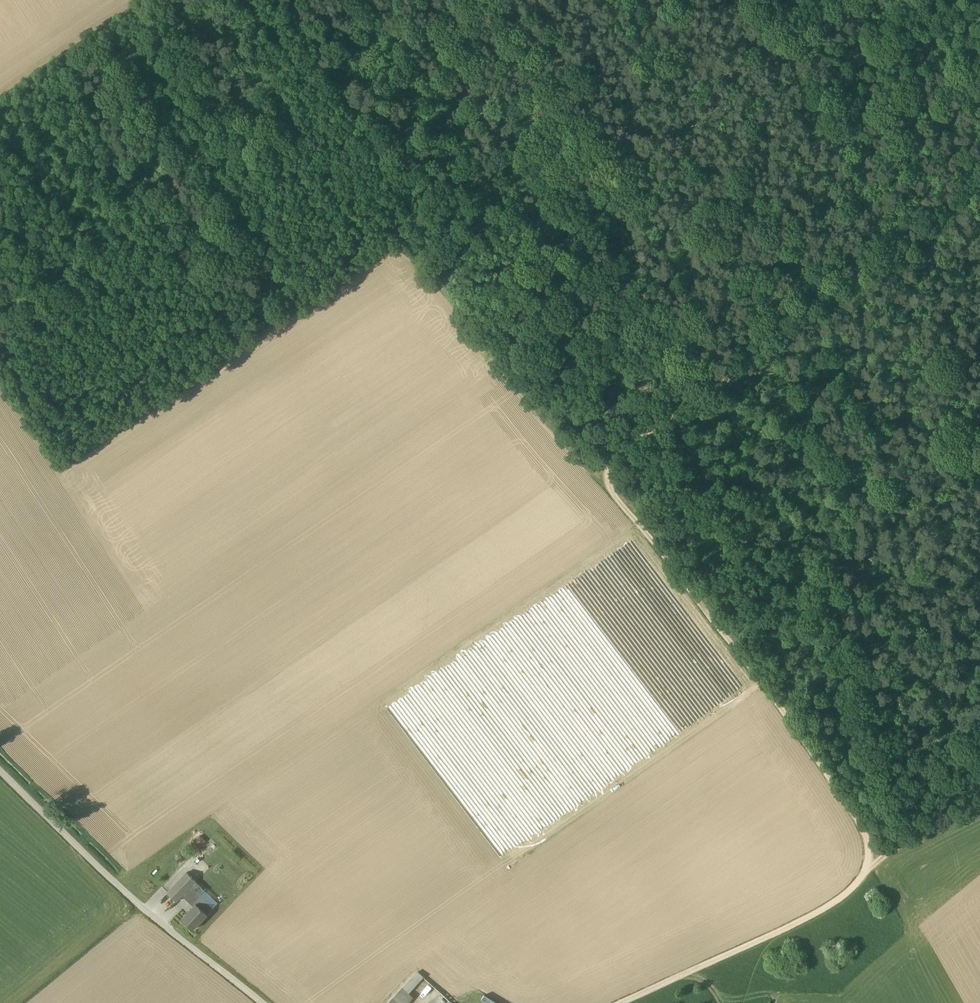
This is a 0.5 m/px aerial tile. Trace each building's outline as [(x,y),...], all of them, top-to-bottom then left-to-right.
[(200,835),(195,840),(201,845),(206,840),(200,835)] [(196,881),(186,872),(167,893),(176,902),(182,895),(189,902),(191,899),(195,904),(193,906),(182,918),(194,929),(208,914),(207,914),(213,908),(200,895),(205,890),(195,881),(196,881)]
